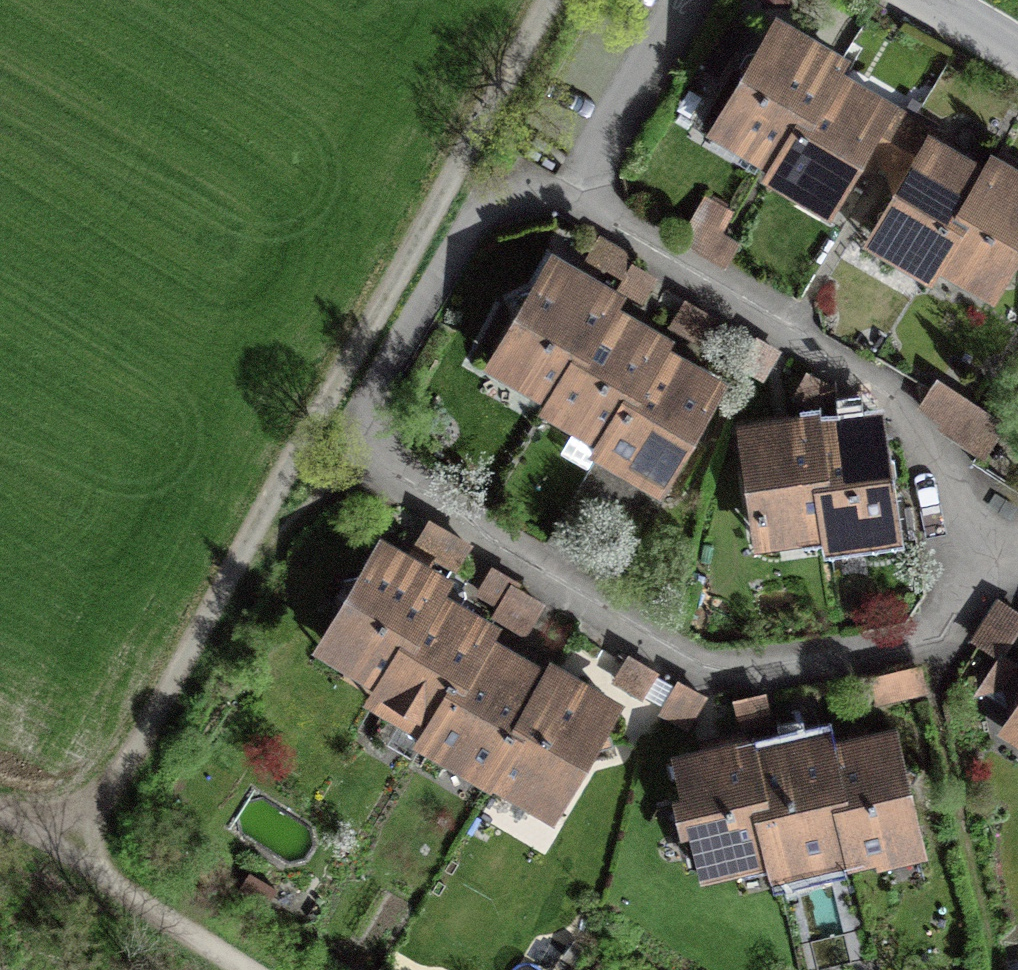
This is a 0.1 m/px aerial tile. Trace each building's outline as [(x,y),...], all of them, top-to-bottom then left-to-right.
[(775,27),(718,121),(780,161),(820,93),(829,79),(838,64),(775,27)] [(886,112),(829,79),(820,93),(780,161),(837,195),(886,112)] [(990,171),(910,126),(895,152),(918,165),(878,234),(934,266),(940,251),(990,171)] [(990,171),(940,251),(997,287),(1017,253),(1017,188),(990,171)] [(495,365),(611,434),(603,449),(663,484),(722,386),(678,357),(638,332),(606,313),(614,299),(568,273),(552,264),(495,365)] [(815,429),(811,417),(789,421),(740,428),(756,533),(827,522),(829,540),(894,531),(881,433),(879,420),(815,429)] [(557,686),(536,674),(483,642),(489,632),(449,607),(433,598),(443,583),(393,553),(379,545),(322,639),(386,678),(377,693),(557,801),(608,717),(557,686)] [(1009,729),(1017,735),(1017,717),(1009,729)] [(764,752),(749,756),(745,742),(715,748),(677,757),(703,869),(771,854),(775,869),(851,852),(853,863),(922,848),(897,735),(849,745),(828,750),(825,738),(764,752)]
